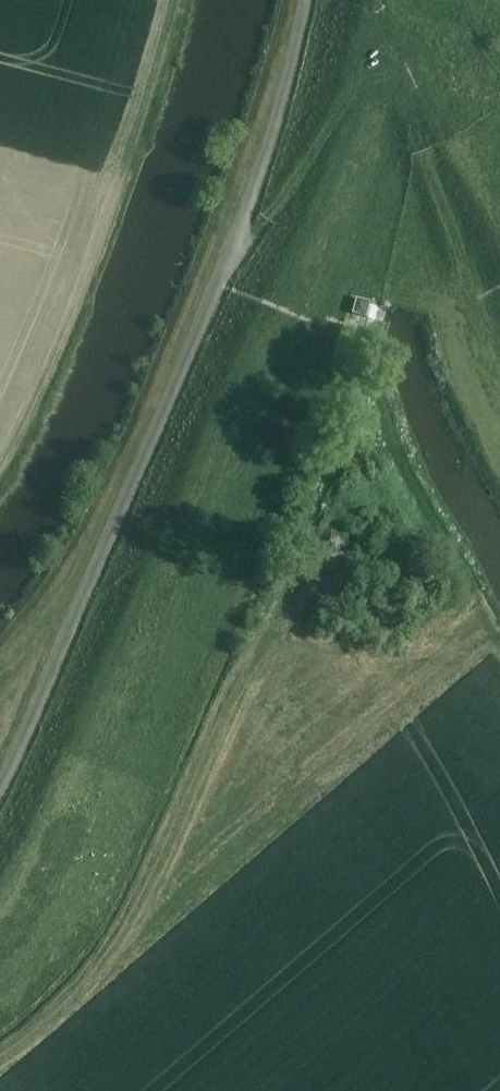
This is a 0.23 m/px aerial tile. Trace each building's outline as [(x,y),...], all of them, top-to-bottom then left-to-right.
[(371,301),(358,297),(353,313),(367,317),(371,301)]
